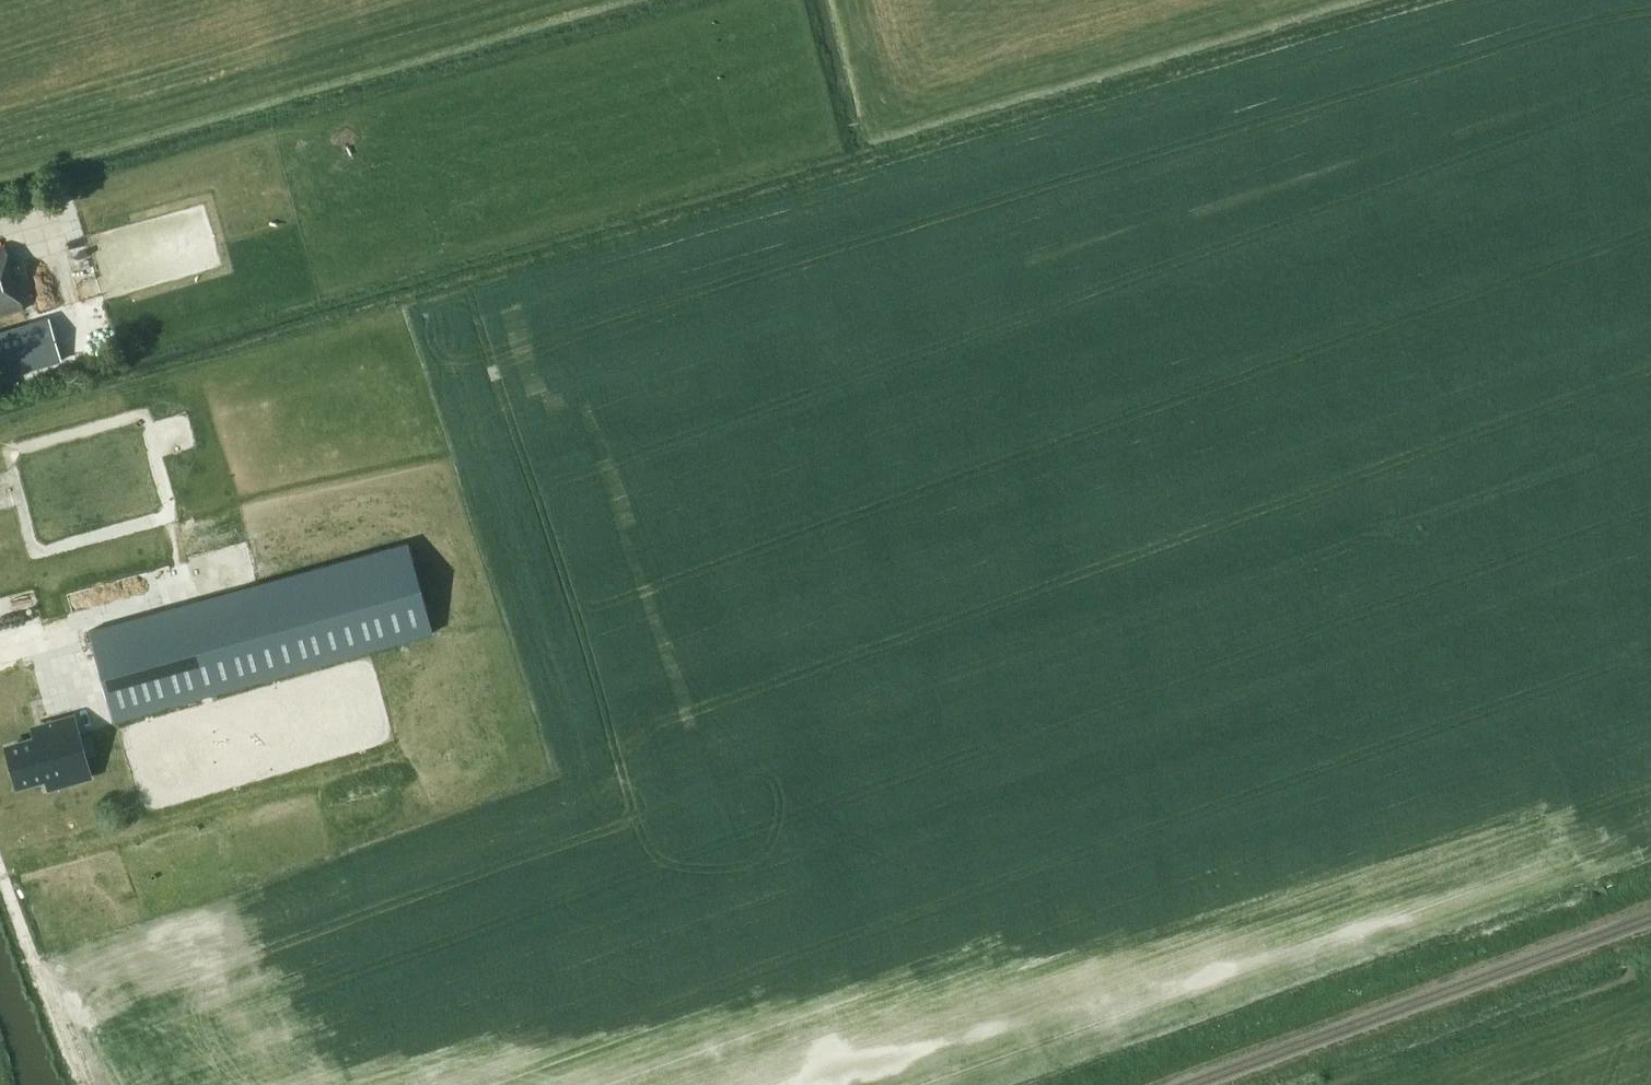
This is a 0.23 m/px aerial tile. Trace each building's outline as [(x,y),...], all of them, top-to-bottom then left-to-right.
[(4,244),(0,245),(0,316),(23,309),(4,244)] [(50,317),(0,332),(0,380),(62,361),(50,317)] [(87,631),(113,721),(432,632),(407,542),(87,631)] [(47,736),(7,747),(17,784),(58,773),(61,784),(81,779),(77,767),(86,764),(73,716),(44,724),(47,736)]
